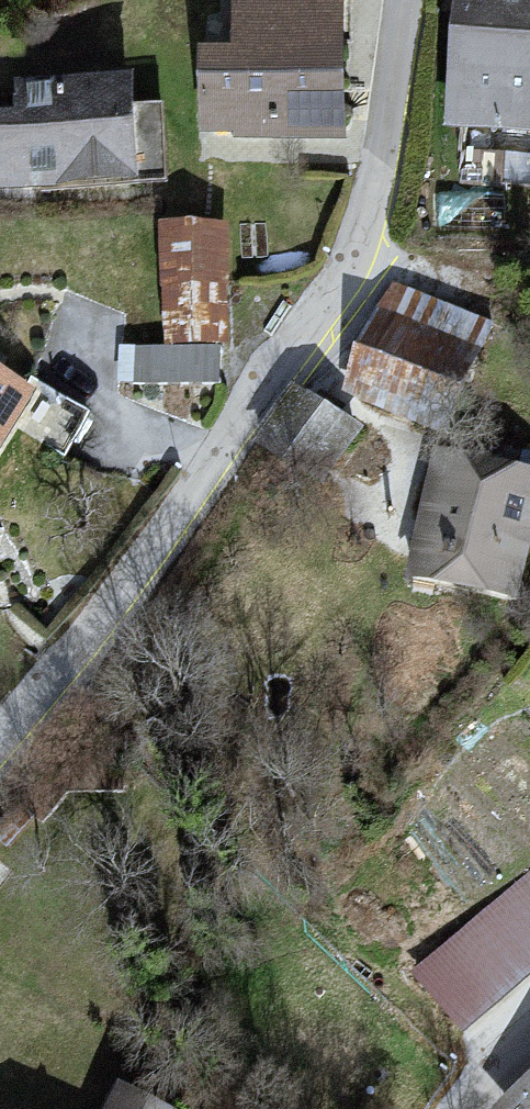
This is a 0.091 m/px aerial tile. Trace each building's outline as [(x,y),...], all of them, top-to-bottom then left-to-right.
[(230,62),(202,64),(206,147),(342,147),(335,0),(229,0),(230,62)] [(450,135),(529,143),(529,0),(459,0),(450,135)] [(131,98),(0,105),(0,206),(140,200),(131,98)] [(223,234),(155,232),(157,352),(230,350),(223,234)] [(388,281),(361,385),(471,414),(498,310),(388,281)] [(27,401),(0,384),(0,448),(27,401)] [(513,611),(529,541),(529,482),(438,459),(406,586),(513,611)] [(515,710),(529,725),(529,697),(515,710)] [(406,983),(458,1039),(529,979),(529,878),(406,983)] [(499,1108),(529,1108),(529,1084),(499,1108)] [(112,1101),(108,1108),(134,1108),(112,1101)]
